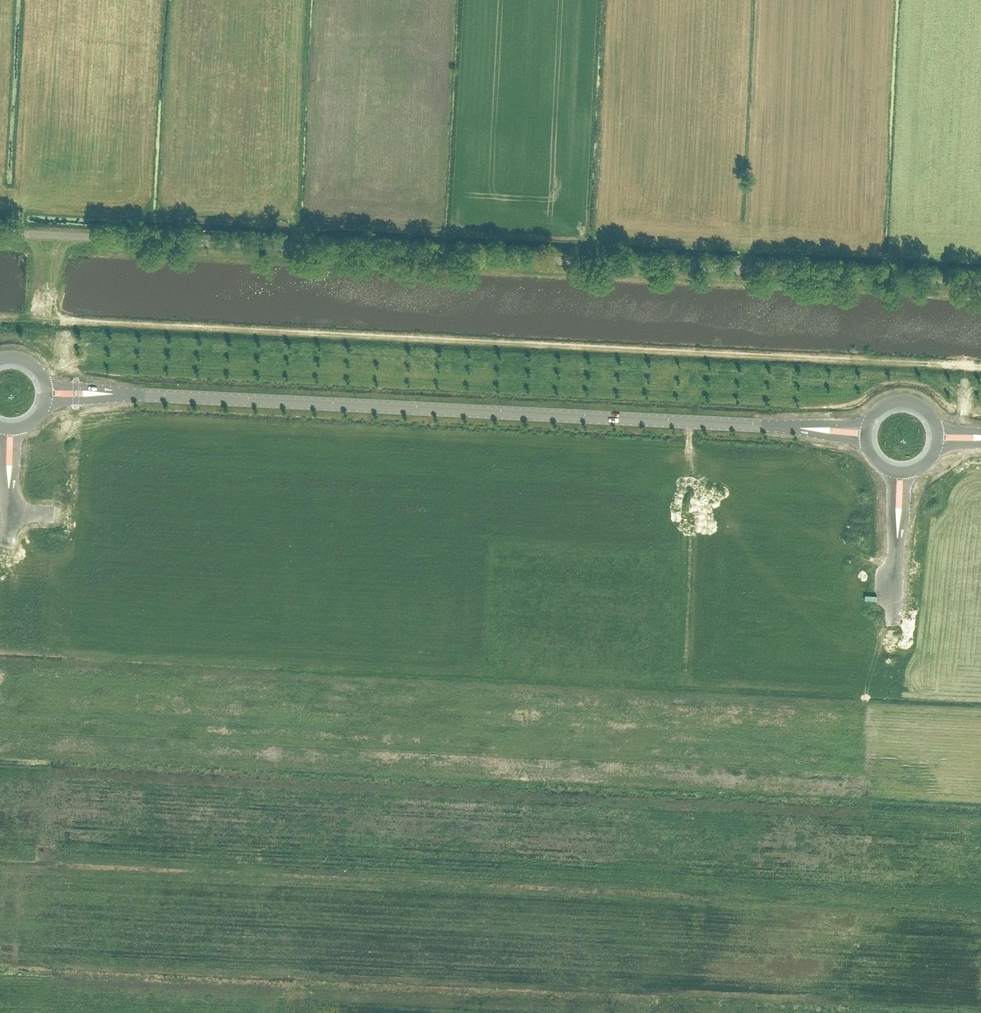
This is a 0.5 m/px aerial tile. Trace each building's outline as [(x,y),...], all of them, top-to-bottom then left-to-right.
[(563,232),(576,229),(574,223),(561,226),(563,232)]
